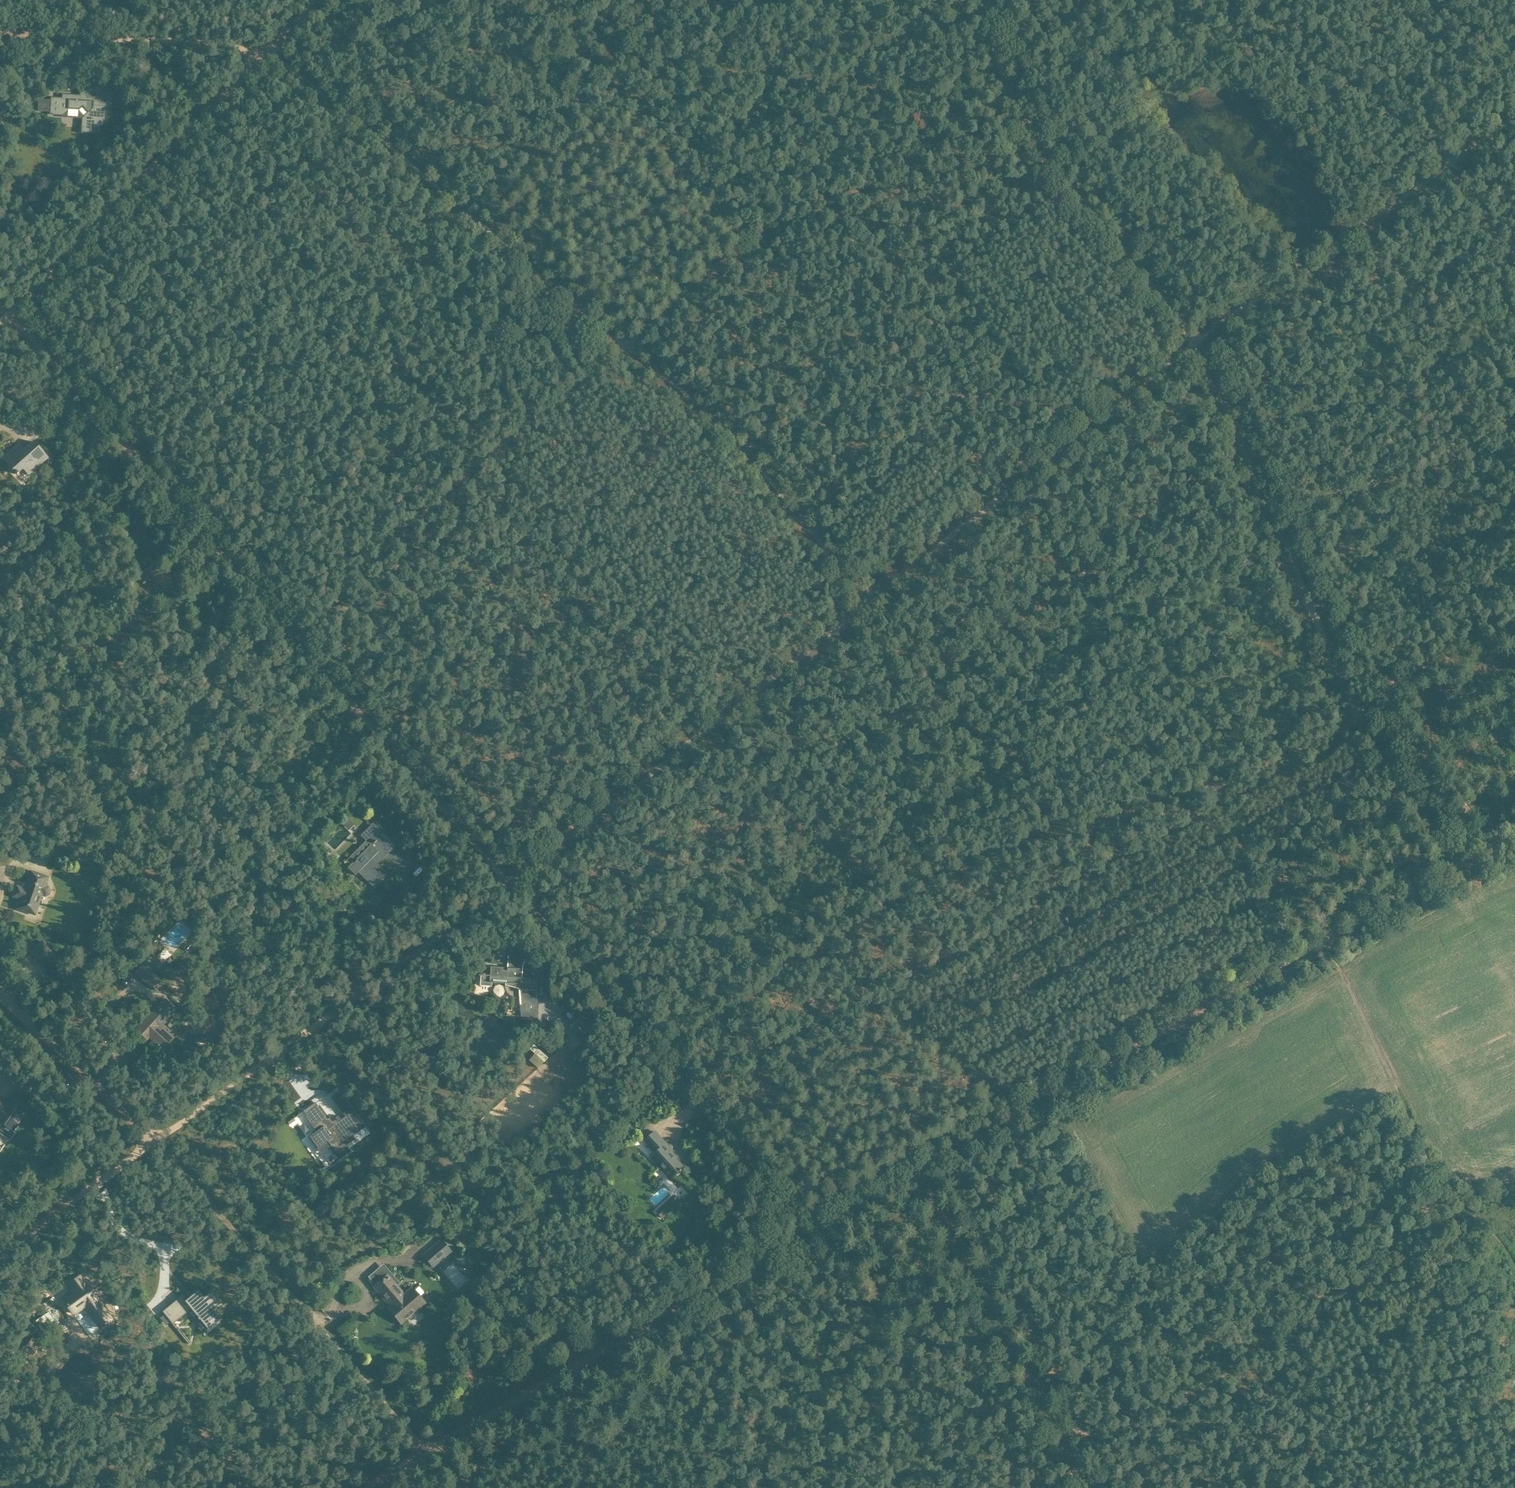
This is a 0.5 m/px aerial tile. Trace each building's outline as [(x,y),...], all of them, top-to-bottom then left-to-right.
[(105,121),(105,117),(106,107),(104,107),(105,98),(99,98),(100,89),(81,88),(81,92),(83,92),(83,96),(63,95),(63,99),(52,99),(51,114),(64,115),(68,111),(68,110),(79,111),(83,107),(88,113),(82,117),(81,134),(100,135),(101,126),(103,126),(103,121),(105,121)] [(3,458),(9,466),(17,474),(23,469),(29,475),(48,458),(34,442),(24,450),(19,444),(3,458)] [(91,450),(88,446),(82,452),(85,456),(91,450)] [(12,545),(6,538),(0,543),(0,555),(12,545)] [(194,588),(190,598),(199,602),(203,591),(194,588)] [(368,785),(360,793),(365,798),(373,789),(368,785)] [(376,800),(371,806),(378,813),(384,808),(376,800)] [(396,846),(381,831),(372,823),(360,835),(370,845),(348,868),(355,875),(360,870),(370,879),(367,881),(375,888),(388,875),(375,862),(384,853),(386,856),(396,846)] [(17,886),(14,896),(21,899),(18,909),(27,912),(28,907),(37,910),(42,896),(45,897),(49,896),(51,891),(50,886),(46,885),(49,877),(30,870),(24,888),(17,886)] [(72,934),(64,937),(66,943),(74,941),(72,934)] [(43,942),(31,952),(46,969),(58,958),(43,942)] [(478,975),(478,976),(482,976),(481,984),(490,985),(491,985),(491,982),(504,983),(504,986),(505,989),(508,994),(510,996),(513,997),(517,997),(520,997),(522,1016),(522,1018),(522,1019),(537,1020),(538,999),(536,999),(537,978),(522,977),(523,964),(507,963),(507,970),(482,968),(481,975),(478,975)] [(143,964),(134,973),(152,989),(160,980),(143,964)] [(165,999),(143,1023),(137,1030),(144,1037),(147,1034),(158,1045),(157,1045),(158,1046),(159,1046),(163,1049),(172,1038),(159,1026),(175,1008),(165,999)] [(585,1038),(595,1028),(581,1015),(572,1025),(585,1038)] [(536,1068),(547,1058),(538,1049),(527,1060),(536,1068)] [(3,1124),(0,1129),(0,1130),(1,1134),(9,1140),(16,1130),(14,1129),(22,1117),(28,1109),(11,1098),(4,1108),(0,1105),(0,1122),(3,1124)] [(315,1102),(303,1111),(307,1116),(313,1125),(312,1126),(317,1132),(311,1136),(311,1135),(309,1137),(310,1138),(311,1137),(318,1146),(326,1140),(332,1148),(340,1159),(350,1151),(346,1145),(355,1139),(353,1136),(365,1127),(350,1106),(343,1111),(343,1114),(345,1117),(341,1119),(338,1116),(336,1117),(335,1120),(336,1121),(333,1123),(332,1122),(329,1117),(327,1119),(316,1103),(315,1102)] [(650,1158),(670,1180),(680,1171),(681,1172),(683,1170),(682,1169),(684,1168),(670,1152),(672,1150),(655,1131),(648,1138),(643,1142),(654,1154),(650,1158)] [(675,1194),(656,1211),(663,1219),(682,1202),(675,1194)] [(486,1196),(479,1202),(484,1209),(492,1204),(486,1196)] [(464,1210),(456,1217),(461,1223),(469,1216),(464,1210)] [(440,1239),(422,1256),(433,1268),(452,1252),(440,1239)] [(404,1295),(394,1282),(387,1275),(374,1287),(391,1306),(388,1309),(401,1324),(425,1303),(412,1288),(404,1295)] [(86,1284),(85,1285),(80,1277),(71,1284),(76,1292),(64,1300),(74,1313),(85,1305),(94,1318),(104,1311),(95,1298),(95,1297),(86,1284)] [(180,1297),(162,1312),(164,1314),(171,1322),(173,1324),(186,1313),(192,1309),(197,1315),(198,1317),(197,1318),(199,1320),(200,1320),(200,1319),(208,1328),(216,1322),(216,1323),(221,1319),(213,1310),(221,1303),(211,1292),(203,1298),(198,1291),(193,1294),(194,1295),(184,1303),(180,1297)] [(37,1339),(29,1333),(20,1346),(33,1355),(37,1348),(33,1345),(37,1339)]
